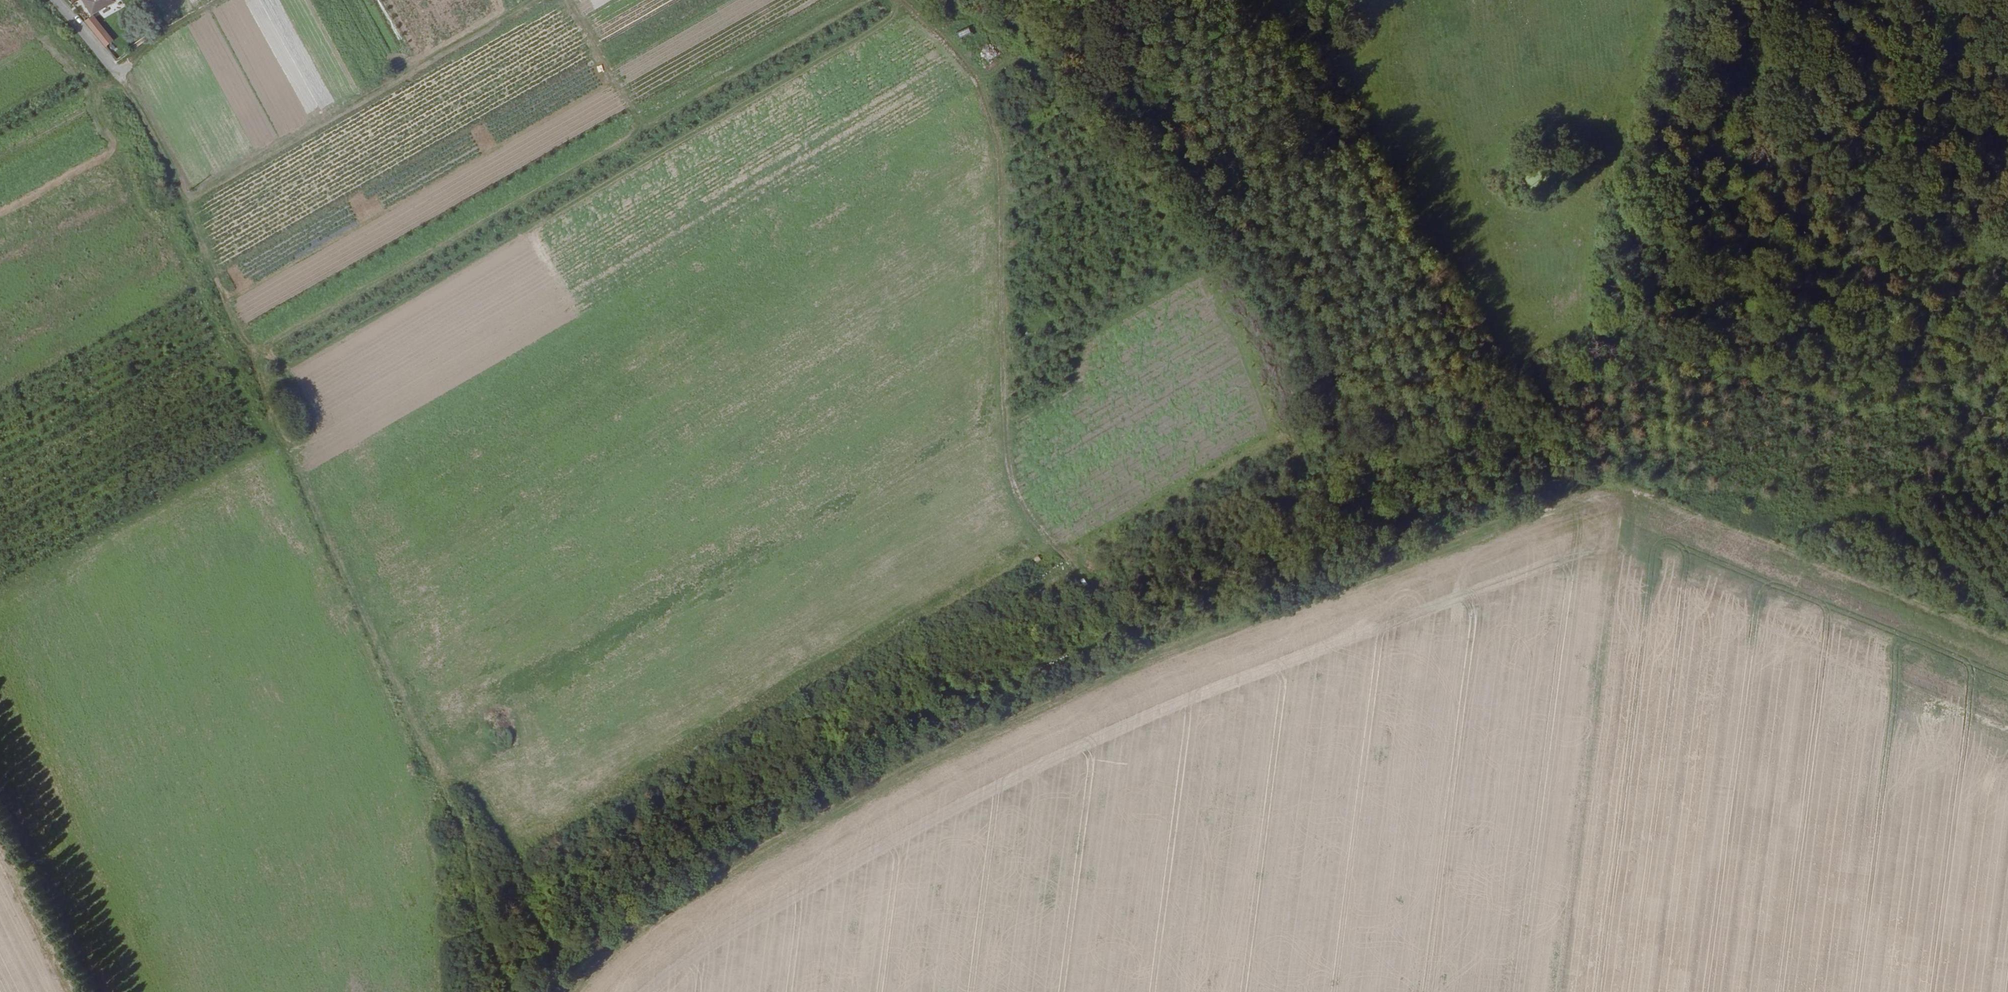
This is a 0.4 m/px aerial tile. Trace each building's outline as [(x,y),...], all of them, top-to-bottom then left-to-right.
[(90,10),(111,0),(84,0),(90,10)] [(92,15),(83,22),(105,48),(113,40),(92,15)] [(960,38),(971,33),(969,28),(957,32),(960,38)]
